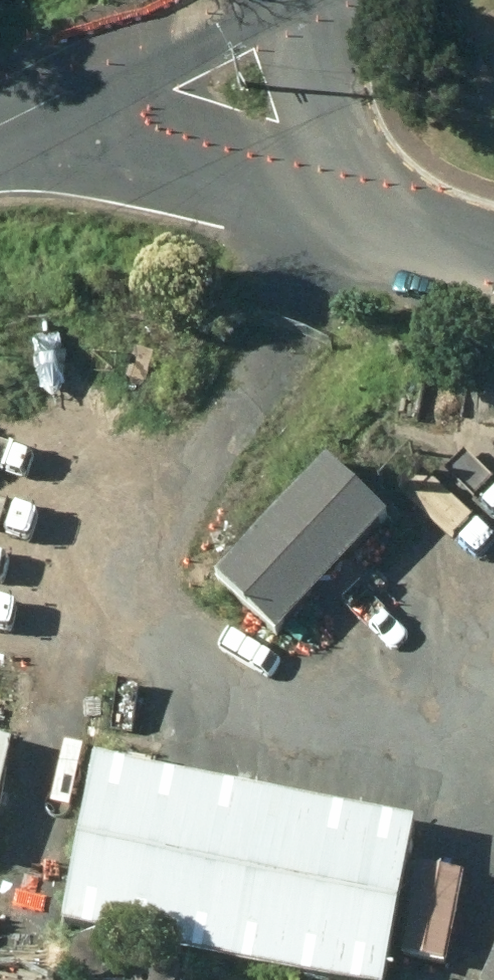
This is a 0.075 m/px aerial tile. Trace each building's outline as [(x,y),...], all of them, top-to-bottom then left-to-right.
[(276,629),(385,511),(317,448),(208,567),(276,629)] [(55,913),(382,977),(415,808),(88,743),(55,913)] [(444,952),(463,865),(419,855),(401,944),(444,952)] [(475,975),(485,979),(493,979),(493,937),(475,975)]
